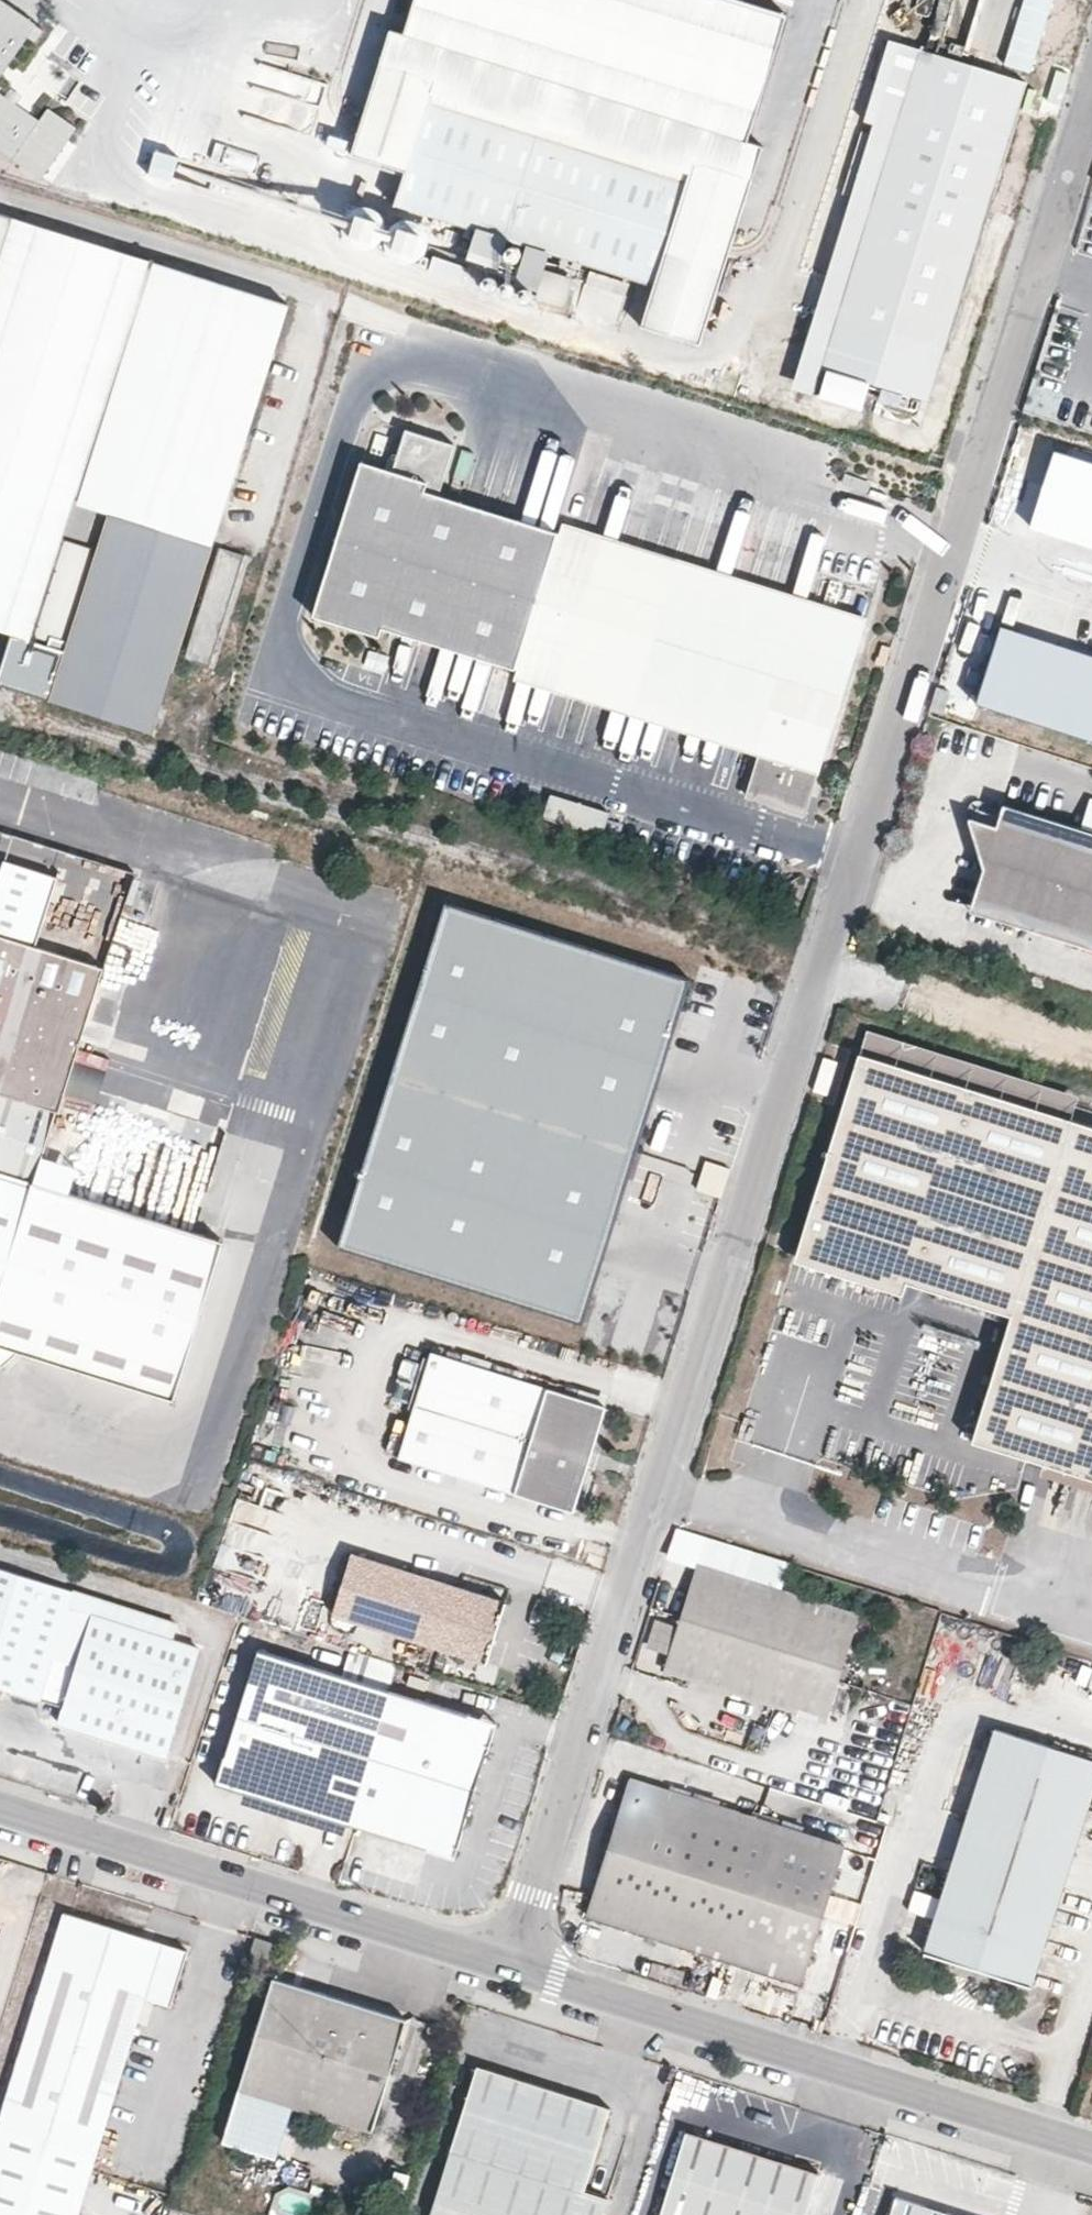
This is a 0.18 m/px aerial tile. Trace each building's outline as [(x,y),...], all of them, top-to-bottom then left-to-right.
[(51,182),(86,130),(57,111),(48,123),(1,91),(35,40),(43,45),(51,33),(2,0),(0,0),(0,148),(51,182)] [(649,285),(636,325),(696,344),(758,145),(743,140),(782,14),(737,0),(409,0),(399,33),(385,29),(346,155),(400,171),(389,205),(649,285)] [(927,53),(844,318),(949,351),(1032,86),(927,53)] [(156,146),(148,171),(171,179),(180,154),(156,146)] [(206,167),(200,189),(256,205),(262,183),(206,167)] [(349,237),(382,238),(383,206),(351,204),(349,237)] [(420,261),(431,224),(397,214),(386,251),(420,261)] [(14,222),(0,217),(0,266),(14,222)] [(293,311),(152,266),(14,222),(0,266),(0,633),(25,641),(28,632),(65,644),(46,702),(156,737),(293,311)] [(924,429),(949,351),(844,318),(819,396),(924,429)] [(805,812),(864,626),(439,494),(455,441),(406,426),(392,470),(360,460),(312,614),(379,635),(382,623),(765,742),(748,795),(805,812)] [(1056,452),(1031,530),(1091,549),(1091,463),(1056,452)] [(249,555),(220,546),(185,657),(213,665),(249,555)] [(1002,624),(976,702),(1091,738),(1091,653),(1002,624)] [(1079,828),(1091,833),(1091,796),(1089,795),(1079,828)] [(1005,807),(997,829),(968,818),(984,871),(969,914),(1091,954),(1091,834),(1005,807)] [(41,1179),(132,889),(62,865),(60,874),(8,857),(0,881),(0,1355),(6,1362),(20,1344),(176,1392),(224,1233),(41,1179)] [(444,905),(339,1244),(582,1319),(687,980),(444,905)] [(868,1024),(861,1050),(1071,1115),(1079,1090),(868,1024)] [(861,1050),(796,1256),(903,1289),(907,1279),(1010,1310),(973,1437),(1091,1474),(1091,1121),(1071,1115),(861,1050)] [(838,1059),(824,1054),(813,1090),(828,1094),(838,1059)] [(95,1086),(125,1097),(134,1070),(104,1060),(95,1086)] [(706,1158),(697,1189),(722,1196),(731,1166),(706,1158)] [(431,1351),(426,1366),(414,1404),(398,1457),(572,1511),(605,1406),(431,1351)] [(414,1404),(426,1366),(405,1360),(394,1398),(414,1404)] [(352,1554),(333,1612),(486,1664),(505,1605),(458,1588),(352,1554)] [(703,1563),(685,1615),(668,1667),(773,1699),(806,1709),(832,1717),(843,1684),(865,1612),(781,1586),(703,1563)] [(0,1565),(0,1699),(5,1683),(44,1695),(67,1619),(77,1588),(0,1565)] [(67,1619),(44,1695),(67,1702),(61,1717),(172,1751),(205,1644),(94,1613),(89,1626),(67,1619)] [(243,1794),(426,1853),(433,1843),(440,1836),(451,1834),(461,1837),(487,1752),(474,1745),(469,1737),(468,1726),(469,1717),(259,1652),(224,1761),(236,1766),(241,1772),(244,1779),(245,1786),(243,1794)] [(495,1725),(469,1717),(468,1726),(469,1737),(474,1745),(487,1752),(495,1725)] [(995,1732),(924,1957),(1032,1991),(1091,1792),(1091,1763),(995,1732)] [(236,1766),(224,1761),(216,1786),(243,1794),(245,1786),(244,1779),(241,1772),(236,1766)] [(846,1841),(632,1773),(588,1911),(801,1977),(846,1841)] [(433,1843),(426,1853),(453,1862),(461,1837),(451,1834),(440,1836),(433,1843)] [(0,2121),(0,2214),(76,2214),(144,1993),(169,2000),(186,1945),(66,1908),(0,2121)] [(273,1975),(222,2138),(278,2155),(294,2104),(370,2127),(405,2016),(273,1975)] [(478,2062),(432,2214),(600,2214),(607,2193),(586,2186),(611,2104),(478,2062)] [(687,2129),(660,2214),(806,2214),(819,2170),(687,2129)] [(897,2194),(890,2214),(965,2214),(897,2194)]
